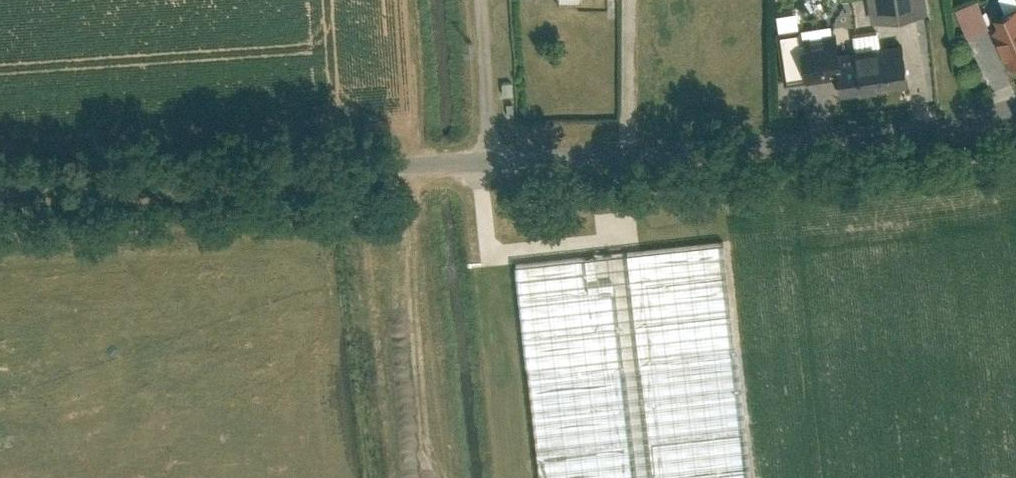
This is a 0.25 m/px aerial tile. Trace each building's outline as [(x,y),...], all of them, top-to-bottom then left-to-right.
[(881,21),(932,14),(930,0),(878,0),(881,21)] [(960,8),(972,36),(993,27),(982,0),(980,0),(960,8)] [(1013,65),(1015,63),(1015,3),(991,13),(1013,65)] [(792,10),(772,12),(773,26),(793,24),(792,10)] [(807,28),(782,32),(790,80),(811,77),(812,80),(848,74),(845,53),(842,35),(809,40),(807,28)] [(908,44),(845,53),(848,74),(851,93),(914,84),(908,44)] [(725,239),(517,264),(540,456),(748,431),(725,239)]
